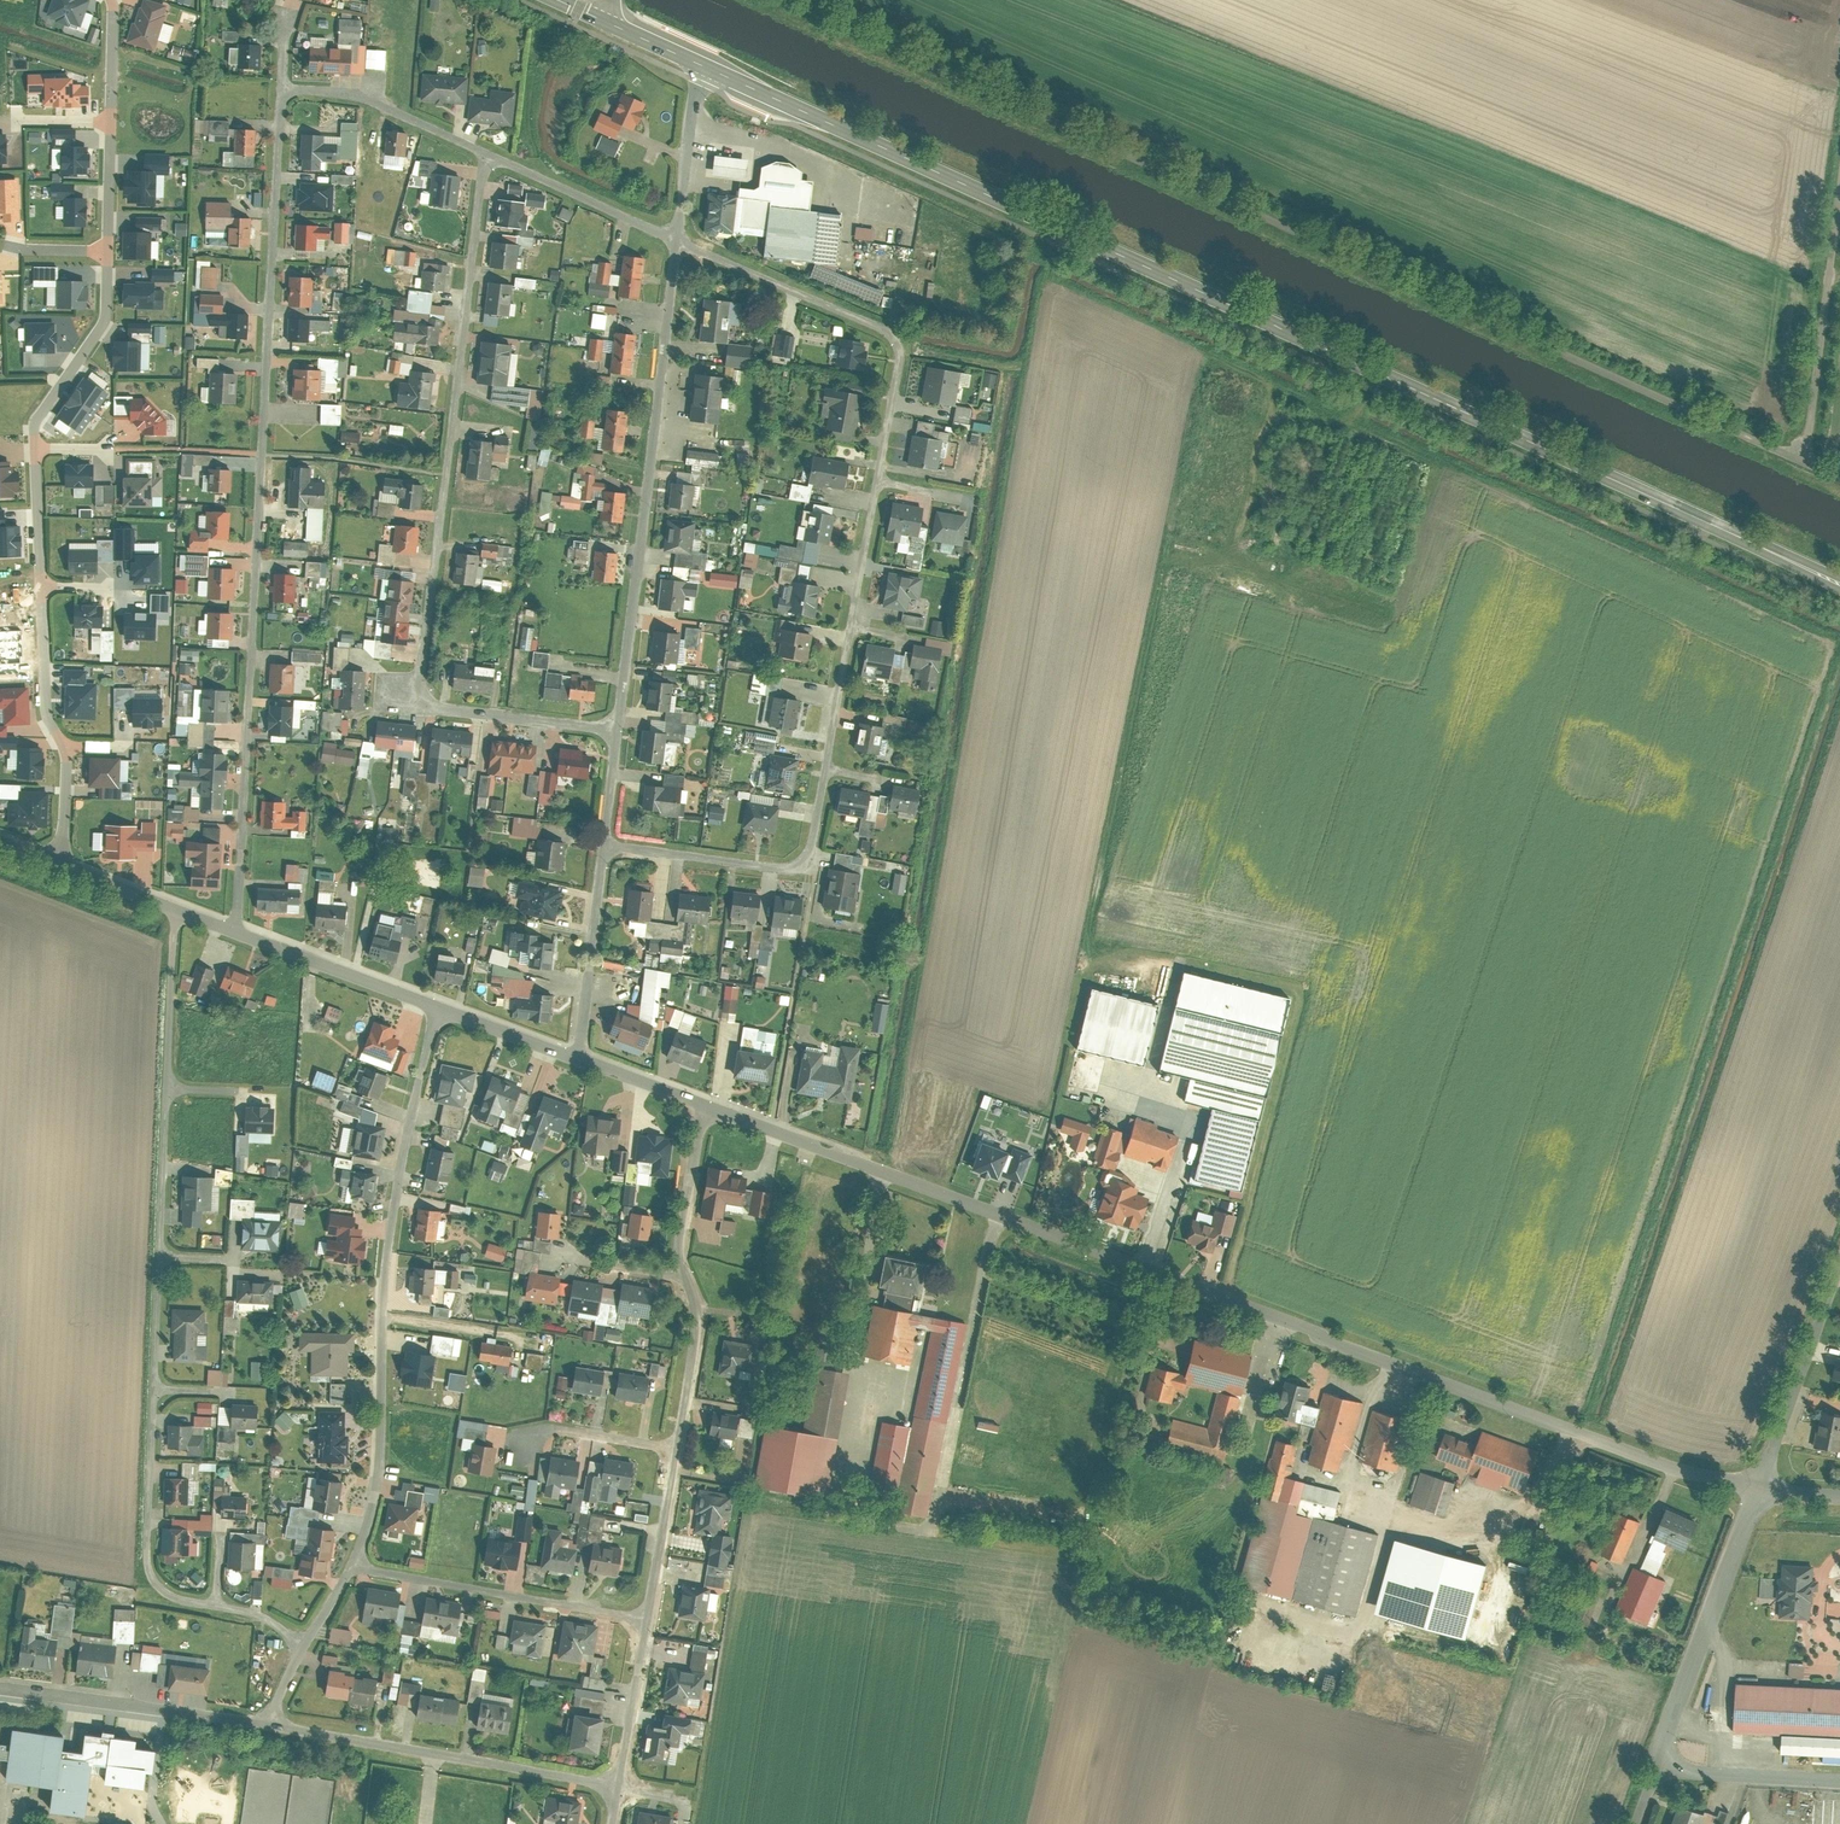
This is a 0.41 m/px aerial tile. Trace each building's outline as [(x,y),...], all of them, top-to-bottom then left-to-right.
[(88,35),(94,17),(87,14),(91,3),(84,0),(54,0),(48,17),(57,21),(56,23),(88,35)] [(440,11),(441,0),(431,0),(431,11),(440,11)] [(127,43),(156,52),(159,42),(164,25),(167,18),(164,17),(167,8),(145,1),(142,10),(140,9),(135,25),(133,24),(127,43)] [(198,18),(187,14),(184,26),(194,29),(198,18)] [(362,22),(341,21),(340,45),(361,46),(362,22)] [(174,29),(164,25),(159,42),(169,45),(174,29)] [(93,29),(88,43),(100,47),(102,41),(98,40),(101,32),(93,29)] [(242,33),(224,32),(223,41),(242,42),(242,33)] [(341,45),(341,50),(312,49),(311,74),(350,76),(350,74),(366,75),(366,70),(367,51),(367,47),(341,45)] [(238,69),(261,71),(262,48),(240,46),(238,69)] [(197,54),(174,47),(172,54),(195,60),(197,54)] [(387,52),(367,51),(366,70),(386,71),(387,52)] [(469,78),(423,75),(421,102),(467,106),(469,78)] [(74,81),(46,82),(46,76),(29,77),(30,96),(43,95),(44,106),(55,106),(55,110),(82,109),(82,106),(91,106),(90,87),(81,88),(81,86),(74,86),(74,81)] [(471,98),(468,123),(512,129),(517,94),(492,91),(491,100),(471,98)] [(616,140),(622,126),(635,132),(647,106),(623,96),(613,120),(602,115),(595,131),(616,140)] [(230,122),(205,122),(204,137),(236,138),(236,130),(229,130),(230,122)] [(338,161),(358,162),(359,125),(343,124),(342,146),(338,146),(338,161)] [(53,140),(77,141),(77,131),(54,130),(53,140)] [(257,132),(237,131),(234,168),(255,170),(257,132)] [(30,132),(30,142),(44,142),(44,132),(30,132)] [(406,160),(409,136),(388,134),(386,158),(406,160)] [(303,136),(302,161),(303,161),(303,171),(321,172),(322,162),(337,162),(338,145),(324,145),(325,138),(303,136)] [(62,177),(88,177),(88,149),(62,149),(62,177)] [(137,208),(156,209),(157,176),(170,176),(170,156),(146,155),(146,174),(129,174),(128,205),(137,206),(137,208)] [(747,163),(713,158),(710,177),(744,182),(747,163)] [(420,177),(433,179),(429,207),(457,211),(462,179),(437,176),(439,163),(421,161),(420,177)] [(739,191),(737,201),(733,233),(765,238),(769,208),(807,213),(811,184),(800,182),(801,175),(789,166),(773,164),(760,169),(757,189),(752,193),(739,191)] [(354,177),(333,175),(332,185),(354,186),(354,177)] [(4,217),(4,224),(20,223),(18,182),(0,182),(0,217),(4,217)] [(299,212),(333,214),(335,186),(301,184),(299,212)] [(52,202),(76,202),(76,186),(52,186),(52,202)] [(524,187),(510,186),(508,196),(523,198),(524,187)] [(546,197),(528,195),(526,207),(544,210),(546,197)] [(737,201),(706,197),(700,238),(732,242),(733,233),(737,201)] [(499,201),(496,227),(522,231),(525,205),(499,201)] [(65,229),(85,229),(85,203),(65,203),(65,229)] [(232,205),(207,203),(205,229),(231,231),(232,205)] [(807,213),(769,208),(765,238),(763,260),(835,269),(841,218),(807,213)] [(573,214),(564,209),(560,219),(569,223),(573,214)] [(162,232),(163,220),(138,219),(137,231),(162,232)] [(230,247),(250,249),(252,220),(232,219),(230,247)] [(188,235),(188,223),(177,223),(177,235),(188,235)] [(336,224),(335,245),(350,246),(351,225),(336,224)] [(297,227),(296,251),(317,252),(318,241),(331,242),(331,228),(297,227)] [(856,239),(875,240),(876,228),(857,227),(856,239)] [(152,262),(152,234),(124,234),(123,261),(152,262)] [(494,244),(490,269),(517,273),(521,247),(494,244)] [(417,254),(396,252),(394,265),(415,268),(417,254)] [(625,255),(622,275),(644,278),(646,258),(625,255)] [(450,267),(425,264),(424,273),(449,276),(450,267)] [(610,287),(613,265),(600,264),(597,285),(610,287)] [(57,269),(34,269),(34,288),(57,289),(57,269)] [(201,291),(217,292),(218,270),(203,269),(201,291)] [(175,271),(153,271),(153,283),(175,284),(175,271)] [(561,272),(553,272),(551,282),(559,283),(561,272)] [(447,276),(424,273),(421,291),(445,295),(447,276)] [(619,299),(640,301),(644,278),(622,275),(619,299)] [(324,292),(314,292),(314,279),(290,279),(289,308),(311,309),(310,314),(323,315),(324,292)] [(537,281),(517,279),(516,289),(536,291),(537,281)] [(58,311),(88,312),(88,284),(58,283),(58,311)] [(165,292),(156,292),(156,284),(137,283),(137,285),(125,285),(125,308),(137,308),(137,311),(156,312),(165,312),(165,292)] [(490,284),(486,315),(510,319),(514,287),(490,284)] [(591,285),(589,297),(609,299),(611,287),(591,285)] [(433,295),(409,292),(407,312),(431,315),(433,295)] [(224,297),(196,295),(195,313),(223,315),(224,297)] [(703,301),(698,342),(725,345),(727,326),(730,304),(703,301)] [(618,314),(619,307),(594,304),(593,311),(618,314)] [(741,306),(730,304),(727,326),(738,327),(741,306)] [(446,309),(432,307),(431,315),(445,317),(446,309)] [(430,316),(409,314),(409,313),(396,312),(394,324),(429,328),(430,316)] [(593,313),(592,328),(607,329),(608,314),(593,313)] [(211,328),(212,315),(195,314),(194,327),(211,328)] [(220,339),(248,341),(250,317),(212,315),(211,328),(220,329),(220,339)] [(21,326),(16,320),(11,325),(16,331),(21,326)] [(443,322),(430,320),(429,328),(442,330),(443,322)] [(290,321),(289,343),(309,344),(310,332),(310,322),(290,321)] [(333,323),(310,322),(310,332),(332,333),(333,323)] [(34,355),(56,355),(56,324),(25,324),(26,348),(34,347),(34,355)] [(152,325),(129,325),(129,335),(152,335),(152,325)] [(395,342),(439,348),(441,330),(397,325),(395,342)] [(155,345),(166,345),(166,328),(156,328),(155,345)] [(617,333),(614,353),(635,355),(638,336),(617,333)] [(773,358),(790,360),(794,338),(776,336),(773,358)] [(186,350),(196,351),(197,339),(187,338),(186,350)] [(602,363),(605,342),(592,340),(589,362),(602,363)] [(835,368),(860,373),(865,344),(839,340),(835,368)] [(139,373),(141,373),(142,343),(116,342),(115,372),(121,373),(121,379),(138,379),(139,373)] [(482,344),(478,385),(508,389),(513,347),(482,344)] [(540,345),(535,348),(534,353),(539,357),(544,355),(545,349),(540,345)] [(726,345),(724,368),(747,371),(749,347),(726,345)] [(611,375),(632,378),(635,355),(614,353),(611,375)] [(220,360),(197,359),(197,369),(220,370),(220,360)] [(319,359),(319,373),(295,372),(293,402),(321,403),(321,394),(337,395),(338,375),(339,360),(319,359)] [(348,361),(339,360),(338,375),(347,376),(348,361)] [(390,374),(400,375),(402,363),(392,361),(390,374)] [(927,369),(920,403),(953,409),(957,387),(960,375),(927,369)] [(398,408),(431,412),(436,376),(411,373),(409,385),(401,384),(398,408)] [(209,405),(237,406),(239,376),(211,374),(209,405)] [(997,377),(984,374),(982,388),(994,390),(997,377)] [(970,376),(960,375),(957,387),(968,389),(970,376)] [(689,423),(717,427),(723,380),(694,376),(689,423)] [(85,379),(72,397),(94,413),(107,394),(85,379)] [(494,387),(492,405),(529,409),(528,419),(540,424),(544,393),(494,387)] [(826,432),(854,437),(862,399),(824,392),(821,406),(831,408),(826,432)] [(94,413),(72,397),(58,417),(80,433),(94,413)] [(115,421),(132,421),(132,425),(135,425),(143,435),(143,436),(167,437),(167,421),(152,401),(134,401),(134,397),(115,397),(115,421)] [(342,407),(322,406),(321,427),(341,428),(342,407)] [(971,410),(956,408),(953,423),(969,426),(971,410)] [(608,411),(606,430),(626,432),(629,413),(608,411)] [(593,441),(596,420),(583,418),(580,439),(593,441)] [(990,422),(975,419),(972,431),(988,434),(990,422)] [(934,426),(917,423),(915,437),(931,440),(934,426)] [(532,425),(529,452),(538,452),(541,426),(532,425)] [(404,428),(391,426),(390,436),(403,437),(404,428)] [(523,430),(497,427),(496,433),(522,436),(523,430)] [(603,452),(624,455),(626,432),(606,430),(603,452)] [(360,435),(345,434),(344,443),(360,444),(360,435)] [(982,437),(966,434),(964,446),(980,449),(982,437)] [(510,439),(497,437),(495,453),(508,455),(510,439)] [(906,467),(936,472),(941,443),(912,437),(906,467)] [(471,442),(467,480),(491,482),(495,445),(471,442)] [(547,469),(552,452),(543,449),(538,467),(547,469)] [(717,455),(687,452),(685,467),(715,470),(716,466),(717,457),(717,455)] [(603,456),(587,454),(586,464),(602,467),(603,456)] [(213,457),(194,456),(193,466),(213,467),(213,457)] [(538,457),(529,456),(528,470),(536,471),(538,457)] [(729,458),(717,457),(716,466),(728,467),(729,458)] [(812,459),(807,486),(842,492),(848,466),(812,459)] [(127,461),(127,480),(124,480),(124,509),(153,509),(153,499),(164,499),(164,478),(157,478),(157,461),(127,461)] [(15,501),(15,493),(21,493),(20,474),(14,475),(14,464),(0,465),(0,502),(15,501)] [(94,466),(67,467),(67,489),(95,489),(94,466)] [(596,467),(580,466),(579,474),(595,476),(596,467)] [(291,469),(289,509),(308,510),(324,511),(325,483),(311,482),(312,470),(291,469)] [(208,494),(232,495),(233,473),(209,471),(208,494)] [(571,498),(582,499),(584,475),(574,474),(571,498)] [(582,501),(593,503),(594,491),(606,492),(607,485),(595,484),(596,477),(585,476),(582,501)] [(384,494),(402,497),(401,510),(421,512),(424,488),(409,486),(409,484),(386,481),(384,494)] [(668,509),(690,512),(693,488),(671,485),(668,509)] [(791,486),(788,501),(808,504),(811,489),(791,486)] [(115,487),(96,487),(96,505),(96,510),(112,510),(112,505),(115,505),(115,487)] [(601,522),(623,524),(627,496),(605,493),(601,522)] [(540,513),(551,515),(554,495),(542,494),(540,513)] [(580,511),(582,499),(571,498),(554,496),(553,508),(580,511)] [(922,509),(891,504),(885,543),(898,545),(899,536),(917,539),(922,509)] [(323,543),(324,511),(308,510),(307,543),(323,543)] [(93,511),(80,511),(80,519),(93,519),(93,511)] [(820,545),(828,547),(833,518),(808,513),(803,542),(805,543),(820,545)] [(970,542),(963,541),(967,519),(935,513),(930,542),(953,546),(951,556),(966,559),(970,542)] [(206,540),(230,541),(231,515),(207,514),(206,540)] [(666,520),(662,553),(690,556),(694,523),(666,520)] [(0,528),(0,556),(21,556),(20,527),(0,528)] [(397,527),(394,547),(380,546),(378,563),(394,565),(395,553),(417,556),(421,530),(397,527)] [(192,540),(191,549),(210,549),(210,541),(192,540)] [(99,564),(114,563),(114,541),(99,542),(99,564)] [(777,560),(801,564),(805,543),(803,542),(797,541),(796,550),(779,547),(777,560)] [(575,565),(587,566),(589,544),(575,542),(574,550),(569,550),(568,559),(575,560),(575,565)] [(307,544),(285,543),(285,558),(307,559),(307,544)] [(820,545),(805,543),(801,564),(816,567),(820,545)] [(778,550),(745,544),(743,553),(745,554),(758,556),(776,559),(778,550)] [(499,547),(484,546),(483,558),(497,560),(499,547)] [(98,577),(98,551),(70,551),(70,577),(98,577)] [(161,553),(134,553),(133,584),(161,584),(161,553)] [(593,582),(616,584),(619,556),(597,553),(593,582)] [(457,554),(454,585),(476,587),(479,557),(457,554)] [(758,556),(745,554),(743,568),(756,570),(758,556)] [(210,558),(187,557),(187,577),(209,578),(210,558)] [(332,564),(307,563),(306,578),(311,578),(310,588),(328,590),(329,579),(331,580),(332,564)] [(778,612),(813,618),(819,588),(809,586),(813,566),(797,564),(793,584),(792,588),(782,587),(778,612)] [(209,601),(235,602),(236,571),(210,570),(209,601)] [(402,573),(386,571),(385,580),(401,582),(402,573)] [(753,573),(741,571),(738,589),(750,591),(753,573)] [(736,578),(710,575),(708,587),(734,590),(736,578)] [(888,575),(882,609),(906,613),(908,600),(918,602),(922,580),(888,575)] [(273,604),(295,605),(297,578),(274,577),(273,604)] [(503,592),(505,581),(485,578),(483,589),(503,592)] [(177,579),(177,593),(189,593),(189,579),(177,579)] [(388,602),(413,605),(416,585),(390,581),(388,602)] [(660,581),(656,611),(682,614),(686,584),(660,581)] [(383,623),(408,626),(411,605),(386,602),(383,623)] [(104,608),(76,608),(76,629),(93,629),(103,630),(104,608)] [(158,612),(126,611),(125,640),(158,641),(158,612)] [(207,641),(233,642),(234,616),(209,614),(207,641)] [(924,620),(902,616),(900,626),(923,629),(924,620)] [(932,622),(930,636),(941,638),(944,624),(932,622)] [(382,644),(407,647),(410,626),(384,623),(382,644)] [(93,639),(102,639),(101,655),(114,655),(115,633),(103,633),(103,630),(93,629),(93,639)] [(521,651),(531,652),(534,630),(524,629),(521,651)] [(684,650),(698,652),(701,631),(685,629),(683,641),(685,642),(684,650)] [(777,657),(806,663),(811,636),(782,631),(777,657)] [(653,632),(650,663),(676,665),(679,641),(680,635),(653,632)] [(353,634),(342,633),(341,642),(352,642),(353,634)] [(0,637),(0,677),(30,676),(28,636),(0,637)] [(933,694),(939,656),(949,658),(951,645),(926,640),(924,648),(914,647),(910,670),(918,671),(915,691),(933,694)] [(208,641),(208,649),(229,650),(230,642),(208,641)] [(679,641),(676,665),(683,666),(685,642),(679,641)] [(888,682),(893,651),(866,646),(861,678),(888,682)] [(334,647),(333,665),(348,666),(349,648),(334,647)] [(195,652),(182,652),(181,662),(194,663),(195,652)] [(323,654),(294,653),(293,663),(322,665),(323,654)] [(535,653),(533,669),(548,671),(550,655),(535,653)] [(912,655),(904,653),(901,670),(909,672),(912,655)] [(739,664),(728,662),(726,669),(738,671),(739,664)] [(191,665),(181,665),(181,677),(191,677),(191,665)] [(457,665),(454,692),(472,694),(475,668),(457,665)] [(270,695),(294,696),(296,667),(272,666),(270,695)] [(495,670),(475,668),(472,694),(492,696),(495,670)] [(348,670),(341,670),(341,671),(341,681),(345,682),(344,690),(363,691),(365,672),(355,671),(348,670)] [(65,688),(67,688),(66,721),(97,721),(97,685),(87,685),(87,672),(65,672),(65,688)] [(767,694),(771,674),(756,672),(752,692),(767,694)] [(571,688),(561,687),(563,676),(548,674),(544,701),(569,704),(571,688)] [(697,677),(687,676),(686,686),(696,687),(697,677)] [(180,678),(178,719),(193,719),(195,678),(180,678)] [(597,683),(573,680),(570,701),(594,704),(597,683)] [(648,683),(644,711),(669,714),(672,686),(648,683)] [(31,726),(29,689),(0,690),(0,711),(4,710),(5,727),(31,726)] [(194,719),(201,720),(203,690),(195,690),(194,719)] [(201,720),(201,723),(229,724),(230,692),(203,690),(201,720)] [(352,709),(362,710),(363,691),(344,690),(344,697),(340,697),(340,698),(334,697),(334,708),(339,708),(339,709),(352,710),(352,709)] [(162,697),(131,698),(131,728),(163,727),(162,697)] [(767,727),(793,732),(799,704),(773,699),(767,727)] [(317,702),(295,701),(294,729),(316,730),(317,702)] [(269,737),(292,739),(294,709),(271,708),(269,737)] [(342,713),(324,713),(323,732),(341,732),(342,713)] [(695,715),(682,713),(681,725),(694,727),(695,715)] [(665,723),(663,735),(684,738),(685,726),(680,725),(681,716),(666,714),(665,723)] [(650,722),(649,733),(663,735),(665,723),(650,722)] [(398,725),(379,723),(376,751),(395,753),(398,725)] [(420,728),(398,725),(395,753),(417,756),(420,728)] [(854,751),(877,756),(882,730),(859,725),(854,751)] [(453,732),(435,729),(431,760),(449,763),(450,758),(451,750),(453,732)] [(198,746),(199,730),(190,730),(190,746),(198,746)] [(748,730),(745,748),(776,753),(779,735),(748,730)] [(474,734),(453,732),(451,750),(471,752),(474,734)] [(641,732),(638,762),(662,765),(665,735),(663,735),(649,733),(641,732)] [(362,741),(346,739),(345,746),(361,748),(362,741)] [(18,751),(18,740),(0,740),(0,751),(18,751)] [(538,747),(495,742),(491,777),(511,779),(512,772),(534,775),(538,747)] [(355,752),(324,748),(322,762),(353,766),(355,752)] [(44,786),(45,750),(18,749),(17,785),(44,786)] [(169,769),(168,779),(226,781),(226,753),(200,752),(199,770),(169,769)] [(591,758),(561,754),(559,777),(589,781),(591,758)] [(764,792),(792,797),(798,762),(770,756),(764,792)] [(449,763),(431,760),(428,784),(446,786),(449,763)] [(122,801),(122,794),(133,794),(133,785),(120,785),(122,763),(91,761),(89,790),(106,791),(106,800),(122,801)] [(478,766),(469,765),(467,783),(476,784),(478,766)] [(558,775),(541,774),(539,794),(555,796),(558,775)] [(684,778),(664,775),(662,789),(682,791),(684,778)] [(540,777),(530,776),(528,797),(538,798),(540,777)] [(492,778),(482,777),(479,798),(489,799),(492,778)] [(702,780),(688,778),(687,786),(701,788),(702,780)] [(224,811),(226,781),(168,779),(168,788),(202,789),(201,810),(224,811)] [(919,790),(894,785),(889,812),(914,817),(919,790)] [(0,786),(0,791),(0,800),(19,800),(20,787),(0,786)] [(644,787),(641,814),(676,819),(677,815),(680,791),(644,787)] [(869,795),(839,790),(835,815),(864,820),(869,795)] [(9,827),(48,829),(49,794),(20,793),(19,806),(10,805),(9,827)] [(747,800),(742,830),(774,836),(779,806),(747,800)] [(504,802),(493,801),(492,813),(503,814),(504,802)] [(287,805),(263,803),(261,829),(306,832),(307,813),(294,813),(293,818),(286,818),(287,805)] [(723,810),(710,808),(708,820),(721,822),(723,810)] [(200,811),(168,809),(167,822),(199,824),(200,811)] [(537,821),(515,818),(513,837),(541,840),(542,829),(537,828),(537,821)] [(142,832),(138,831),(138,829),(106,827),(104,860),(136,862),(137,852),(155,853),(157,825),(143,824),(142,832)] [(184,825),(168,824),(167,838),(183,839),(184,825)] [(221,830),(204,829),(203,845),(220,846),(221,830)] [(869,852),(872,841),(865,839),(862,851),(869,852)] [(536,870),(563,873),(566,845),(539,842),(536,870)] [(193,859),(192,888),(220,890),(223,847),(187,845),(187,859),(193,859)] [(286,883),(299,884),(300,869),(300,867),(287,866),(286,883)] [(472,868),(469,887),(484,889),(487,871),(472,868)] [(300,869),(299,884),(307,884),(308,870),(300,869)] [(335,873),(318,872),(317,882),(335,883),(335,873)] [(822,909),(852,915),(859,877),(829,872),(822,909)] [(894,893),(906,894),(909,874),(896,872),(894,893)] [(321,882),(320,893),(335,894),(336,884),(321,882)] [(556,923),(563,892),(521,883),(517,899),(524,901),(521,915),(556,923)] [(260,887),(259,912),(288,913),(289,905),(289,895),(290,889),(260,887)] [(653,894),(628,892),(625,921),(649,924),(653,894)] [(320,893),(319,906),(334,907),(335,894),(320,893)] [(301,896),(289,895),(289,905),(301,906),(301,896)] [(729,920),(756,922),(759,899),(732,896),(729,920)] [(678,900),(676,923),(705,926),(707,903),(678,900)] [(771,928),(798,932),(801,904),(774,901),(771,928)] [(334,907),(319,906),(317,930),(345,932),(347,908),(334,907)] [(401,935),(415,938),(420,922),(405,918),(401,935)] [(404,936),(394,934),(395,928),(378,925),(371,958),(397,964),(404,936)] [(751,926),(749,943),(759,945),(762,927),(751,926)] [(759,951),(771,952),(773,934),(761,932),(759,951)] [(511,955),(522,957),(521,968),(553,972),(556,946),(539,944),(540,937),(513,934),(511,955)] [(468,936),(465,951),(475,953),(478,938),(468,936)] [(661,942),(649,940),(648,952),(659,954),(661,942)] [(682,947),(660,945),(659,954),(680,956),(682,947)] [(494,950),(490,963),(508,969),(512,956),(494,950)] [(604,967),(625,971),(626,964),(605,960),(604,967)] [(439,962),(436,982),(464,986),(467,966),(439,962)] [(188,992),(205,999),(216,972),(198,965),(188,992)] [(228,969),(221,990),(249,999),(256,979),(228,969)] [(638,1018),(663,1021),(670,975),(644,970),(638,1018)] [(1184,973),(1159,1073),(1189,1080),(1183,1106),(1209,1112),(1192,1181),(1240,1193),(1290,1000),(1184,973)] [(766,987),(767,977),(760,977),(758,986),(766,987)] [(504,979),(493,978),(492,988),(503,989),(504,979)] [(534,983),(506,979),(504,1001),(531,1004),(534,983)] [(1157,1009),(1090,992),(1078,1053),(1144,1068),(1157,1009)] [(514,1019),(551,1024),(555,998),(533,995),(532,1004),(516,1002),(514,1019)] [(721,1022),(734,1024),(736,996),(724,995),(721,1022)] [(277,1000),(268,997),(266,1004),(274,1008),(277,1000)] [(248,1001),(245,1009),(256,1013),(259,1005),(248,1001)] [(871,1032),(883,1034),(888,1007),(876,1004),(871,1032)] [(344,1012),(331,1007),(326,1020),(339,1025),(344,1012)] [(669,1023),(674,1010),(666,1007),(664,1021),(669,1023)] [(678,1031),(684,1014),(674,1010),(669,1023),(668,1027),(678,1031)] [(678,1031),(676,1037),(687,1041),(696,1019),(684,1014),(678,1031)] [(616,1015),(607,1039),(642,1052),(651,1029),(616,1015)] [(396,1031),(375,1023),(364,1054),(394,1064),(399,1049),(391,1046),(396,1031)] [(742,1029),(738,1054),(770,1059),(774,1034),(742,1029)] [(674,1036),(665,1060),(695,1071),(704,1047),(687,1041),(676,1037),(674,1036)] [(795,1094),(827,1099),(827,1102),(849,1106),(859,1052),(840,1048),(836,1069),(820,1067),(822,1054),(803,1051),(795,1094)] [(393,1074),(402,1077),(410,1055),(400,1051),(393,1074)] [(736,1054),(731,1082),(768,1088),(773,1060),(770,1059),(738,1054),(736,1054)] [(441,1066),(433,1104),(461,1110),(465,1094),(471,1095),(475,1074),(441,1066)] [(358,1094),(380,1102),(389,1079),(366,1070),(358,1094)] [(339,1080),(319,1072),(312,1089),(332,1097),(339,1080)] [(519,1092),(490,1081),(475,1120),(495,1127),(500,1111),(511,1115),(519,1092)] [(539,1155),(548,1130),(562,1135),(571,1108),(543,1098),(536,1117),(531,1116),(519,1147),(539,1155)] [(275,1111),(247,1109),(246,1135),(274,1136),(275,1111)] [(362,1110),(360,1125),(376,1128),(378,1116),(362,1110)] [(1086,1151),(1095,1125),(1067,1116),(1062,1131),(1076,1136),(1073,1146),(1086,1151)] [(1095,1163),(1119,1169),(1123,1155),(1154,1163),(1153,1167),(1173,1172),(1183,1132),(1130,1118),(1127,1130),(1105,1125),(1095,1163)] [(619,1125),(586,1122),(583,1156),(607,1158),(608,1150),(616,1151),(619,1125)] [(503,1123),(501,1131),(516,1135),(518,1126),(503,1123)] [(354,1158),(381,1163),(387,1130),(376,1128),(360,1125),(354,1158)] [(347,1152),(353,1128),(345,1126),(340,1150),(347,1152)] [(672,1139),(638,1135),(634,1163),(651,1165),(650,1178),(667,1180),(672,1139)] [(236,1159),(249,1159),(250,1137),(238,1136),(236,1159)] [(982,1144),(971,1170),(997,1181),(998,1179),(1000,1174),(1020,1182),(1030,1157),(1013,1150),(1009,1155),(982,1144)] [(447,1185),(453,1156),(429,1151),(424,1181),(447,1185)] [(610,1173),(625,1175),(628,1154),(613,1152),(610,1173)] [(353,1162),(337,1159),(336,1168),(352,1171),(353,1162)] [(487,1180),(501,1184),(506,1168),(493,1163),(487,1180)] [(279,1175),(279,1165),(267,1165),(267,1175),(279,1175)] [(740,1208),(745,1180),(729,1177),(730,1173),(707,1169),(698,1218),(721,1222),(724,1206),(740,1208)] [(217,1170),(216,1187),(233,1188),(234,1174),(217,1170)] [(352,1200),(374,1204),(378,1176),(357,1172),(357,1174),(344,1172),(341,1188),(354,1190),(352,1200)] [(203,1211),(212,1212),(213,1180),(184,1179),(182,1210),(184,1210),(203,1211)] [(1105,1180),(1093,1218),(1138,1232),(1149,1194),(1105,1180)] [(625,1187),(623,1207),(633,1208),(635,1188),(625,1187)] [(748,1217),(767,1220),(771,1195),(751,1192),(748,1217)] [(230,1221),(245,1222),(242,1252),(280,1254),(282,1222),(254,1220),(255,1202),(232,1201),(230,1221)] [(291,1201),(290,1217),(305,1218),(306,1202),(291,1201)] [(452,1224),(468,1226),(471,1206),(454,1204),(452,1224)] [(574,1206),(572,1216),(582,1218),(583,1207),(574,1206)] [(203,1211),(184,1210),(183,1229),(202,1230),(203,1211)] [(413,1241),(435,1244),(439,1214),(418,1210),(413,1241)] [(1192,1223),(1187,1243),(1199,1246),(1197,1252),(1213,1256),(1218,1239),(1230,1242),(1236,1218),(1216,1213),(1212,1228),(1192,1223)] [(535,1239),(557,1242),(560,1217),(538,1214),(535,1239)] [(626,1240),(647,1243),(651,1219),(630,1216),(626,1240)] [(330,1239),(338,1240),(337,1245),(329,1244),(326,1260),(335,1261),(335,1263),(362,1267),(366,1240),(362,1239),(363,1231),(356,1230),(357,1225),(332,1222),(330,1239)] [(719,1235),(733,1238),(735,1225),(721,1223),(719,1235)] [(505,1251),(488,1246),(484,1258),(501,1264),(505,1251)] [(537,1275),(540,1255),(517,1251),(513,1274),(527,1277),(527,1273),(537,1275)] [(744,1266),(753,1266),(753,1254),(744,1254),(744,1266)] [(923,1268),(884,1260),(877,1291),(885,1292),(881,1310),(907,1316),(911,1298),(917,1299),(923,1268)] [(411,1295),(418,1296),(418,1306),(431,1307),(433,1286),(434,1272),(413,1270),(411,1295)] [(446,1273),(434,1272),(433,1286),(445,1287),(446,1273)] [(458,1274),(446,1273),(444,1291),(457,1291),(458,1274)] [(559,1280),(528,1275),(524,1302),(554,1307),(556,1296),(558,1284),(559,1280)] [(274,1284),(239,1282),(238,1305),(273,1306),(274,1284)] [(602,1288),(571,1282),(570,1286),(568,1298),(566,1312),(597,1317),(599,1304),(601,1289),(602,1288)] [(570,1286),(558,1284),(556,1296),(568,1298),(570,1286)] [(652,1292),(621,1286),(620,1293),(618,1307),(616,1316),(647,1321),(652,1292)] [(620,1293),(601,1289),(599,1304),(618,1307),(620,1293)] [(309,1307),(304,1290),(291,1294),(296,1310),(309,1307)] [(236,1302),(226,1301),(225,1318),(235,1319),(236,1302)] [(449,1310),(433,1308),(432,1318),(448,1320),(449,1310)] [(945,1425),(965,1328),(873,1309),(862,1361),(908,1371),(917,1331),(930,1334),(913,1418),(945,1425)] [(209,1325),(205,1324),(205,1312),(174,1311),(173,1334),(175,1335),(174,1364),(196,1365),(196,1362),(208,1363),(209,1325)] [(620,1332),(607,1330),(605,1340),(618,1343),(620,1332)] [(582,1342),(591,1344),(593,1334),(584,1332),(582,1342)] [(355,1335),(301,1335),(300,1354),(312,1354),(312,1377),(348,1377),(349,1354),(355,1354),(355,1335)] [(454,1341),(432,1337),(429,1355),(451,1358),(454,1341)] [(1250,1353),(1193,1338),(1182,1381),(1239,1396),(1250,1353)] [(723,1342),(717,1378),(736,1382),(738,1372),(752,1375),(757,1348),(723,1342)] [(511,1349),(482,1344),(478,1363),(508,1368),(511,1349)] [(843,1364),(845,1351),(821,1348),(819,1361),(843,1364)] [(401,1385),(429,1390),(434,1359),(405,1354),(401,1385)] [(542,1357),(527,1355),(524,1369),(540,1372),(542,1357)] [(252,1382),(267,1382),(268,1365),(252,1364),(252,1382)] [(649,1377),(657,1379),(659,1367),(659,1366),(651,1365),(649,1377)] [(1144,1395),(1169,1401),(1172,1386),(1180,1388),(1184,1373),(1151,1365),(1144,1395)] [(659,1367),(657,1379),(664,1380),(666,1369),(659,1367)] [(801,1436),(835,1442),(847,1377),(813,1371),(801,1436)] [(224,1372),(210,1372),(209,1387),(223,1387),(224,1372)] [(574,1373),(570,1394),(599,1399),(602,1379),(574,1373)] [(446,1392),(463,1395),(466,1379),(449,1376),(446,1392)] [(556,1391),(566,1392),(568,1380),(558,1378),(556,1391)] [(618,1380),(614,1401),(643,1406),(647,1385),(618,1380)] [(1286,1380),(1276,1413),(1314,1424),(1320,1405),(1307,1401),(1311,1387),(1286,1380)] [(331,1406),(346,1406),(346,1386),(331,1386),(331,1406)] [(564,1393),(556,1392),(555,1400),(563,1400),(564,1393)] [(1217,1392),(1208,1427),(1172,1418),(1167,1437),(1163,1451),(1221,1466),(1239,1397),(1217,1392)] [(1344,1448),(1351,1450),(1364,1402),(1324,1392),(1311,1442),(1315,1443),(1310,1461),(1338,1468),(1344,1448)] [(258,1408),(233,1407),(233,1410),(232,1428),(232,1430),(257,1431),(258,1408)] [(220,1428),(232,1428),(233,1410),(221,1409),(220,1428)] [(1818,1410),(1812,1445),(1835,1449),(1839,1450),(1839,1449),(1839,1414),(1818,1410)] [(1359,1459),(1398,1469),(1410,1421),(1372,1411),(1359,1459)] [(294,1424),(285,1414),(276,1423),(285,1433),(294,1424)] [(349,1438),(345,1438),(345,1414),(320,1414),(320,1451),(326,1451),(326,1465),(345,1465),(345,1457),(349,1457),(349,1438)] [(737,1420),(712,1416),(708,1439),(733,1443),(737,1420)] [(211,1419),(195,1418),(195,1429),(211,1430),(211,1419)] [(945,1425),(913,1418),(893,1513),(925,1520),(945,1425)] [(754,1422),(740,1420),(737,1437),(752,1439),(754,1422)] [(467,1475),(491,1479),(494,1458),(502,1459),(507,1429),(459,1422),(456,1439),(462,1440),(460,1452),(470,1454),(467,1475)] [(881,1425),(870,1479),(897,1485),(908,1430),(881,1425)] [(204,1438),(192,1438),(192,1427),(168,1427),(168,1452),(189,1452),(188,1458),(203,1458),(204,1438)] [(765,1430),(754,1492),(825,1503),(835,1442),(765,1430)] [(1538,1450),(1484,1430),(1479,1444),(1470,1468),(1469,1472),(1523,1491),(1538,1450)] [(1437,1457),(1470,1468),(1479,1444),(1445,1432),(1437,1457)] [(1276,1439),(1261,1495),(1298,1505),(1305,1481),(1305,1480),(1289,1476),(1298,1445),(1276,1439)] [(578,1466),(550,1461),(544,1497),(558,1500),(560,1490),(573,1492),(578,1466)] [(627,1492),(631,1466),(603,1461),(602,1465),(599,1481),(598,1487),(601,1488),(599,1502),(614,1504),(616,1490),(627,1492)] [(588,1462),(586,1478),(599,1481),(602,1465),(588,1462)] [(1410,1504),(1444,1514),(1454,1481),(1420,1471),(1410,1504)] [(586,1478),(581,1503),(595,1505),(598,1487),(599,1481),(586,1478)] [(225,1481),(216,1480),(215,1509),(224,1509),(223,1513),(248,1514),(249,1497),(231,1497),(231,1487),(225,1487),(225,1481)] [(164,1506),(189,1507),(190,1481),(165,1481),(164,1506)] [(314,1511),(338,1515),(343,1485),(319,1481),(314,1511)] [(1298,1505),(1297,1511),(1313,1516),(1332,1521),(1341,1491),(1305,1481),(1298,1505)] [(524,1512),(533,1513),(537,1483),(528,1482),(524,1512)] [(513,1494),(525,1496),(526,1486),(514,1485),(513,1494)] [(392,1501),(405,1503),(404,1507),(389,1505),(384,1532),(413,1537),(417,1513),(420,1513),(424,1495),(394,1490),(392,1501)] [(431,1502),(437,1503),(439,1491),(433,1490),(431,1502)] [(733,1497),(698,1491),(694,1516),(697,1516),(694,1535),(718,1539),(722,1521),(729,1522),(733,1497)] [(1250,1587),(1290,1598),(1313,1516),(1297,1511),(1298,1505),(1261,1495),(1242,1565),(1255,1569),(1250,1587)] [(1697,1519),(1667,1507),(1655,1535),(1685,1548),(1697,1519)] [(1599,1552),(1623,1562),(1640,1521),(1617,1511),(1599,1552)] [(202,1516),(201,1523),(173,1521),(172,1531),(213,1533),(214,1517),(202,1516)] [(581,1516),(578,1531),(602,1535),(605,1520),(581,1516)] [(1290,1598),(1356,1615),(1378,1534),(1332,1521),(1313,1516),(1290,1598)] [(514,1542),(529,1544),(532,1521),(517,1519),(514,1542)] [(286,1538),(309,1542),(310,1529),(288,1526),(286,1538)] [(307,1556),(332,1559),(336,1533),(312,1529),(307,1556)] [(161,1557),(190,1558),(191,1532),(163,1531),(161,1557)] [(545,1531),(539,1570),(571,1575),(575,1552),(559,1549),(561,1534),(545,1531)] [(575,1549),(591,1552),(587,1574),(616,1579),(621,1555),(600,1551),(602,1535),(578,1531),(575,1549)] [(1655,1535),(1640,1569),(1656,1576),(1666,1551),(1663,1549),(1667,1540),(1655,1535)] [(1486,1561),(1394,1536),(1374,1609),(1466,1634),(1486,1561)] [(712,1539),(704,1577),(723,1580),(730,1542),(712,1539)] [(520,1547),(487,1541),(483,1567),(515,1573),(520,1547)] [(229,1570),(255,1572),(255,1559),(256,1546),(230,1545),(229,1570)] [(264,1547),(256,1546),(255,1559),(264,1559),(264,1547)] [(332,1559),(307,1556),(305,1574),(329,1578),(332,1559)] [(424,1561),(410,1559),(408,1569),(422,1571),(424,1561)] [(1814,1565),(1782,1563),(1781,1578),(1777,1577),(1777,1579),(1776,1597),(1776,1599),(1780,1599),(1779,1616),(1810,1618),(1812,1590),(1817,1590),(1817,1579),(1813,1578),(1814,1565)] [(1633,1566),(1615,1609),(1655,1626),(1669,1593),(1662,1590),(1666,1580),(1656,1576),(1640,1569),(1633,1566)] [(294,1572),(266,1568),(265,1578),(293,1582),(294,1572)] [(723,1580),(704,1577),(703,1587),(721,1591),(723,1580)] [(1760,1596),(1776,1597),(1777,1579),(1761,1578),(1760,1596)] [(255,1603),(263,1604),(264,1580),(255,1580),(255,1603)] [(77,1582),(65,1581),(64,1588),(76,1590),(77,1582)] [(677,1618),(704,1623),(710,1591),(683,1586),(677,1618)] [(395,1622),(400,1595),(368,1590),(364,1617),(395,1622)] [(104,1599),(104,1610),(115,1610),(115,1600),(104,1599)] [(455,1639),(460,1607),(427,1601),(422,1628),(441,1631),(440,1636),(455,1639)] [(1839,1617),(1839,1602),(1830,1601),(1828,1616),(1839,1617)] [(394,1627),(401,1629),(406,1606),(399,1605),(394,1627)] [(59,1649),(70,1651),(76,1609),(56,1606),(51,1641),(59,1642),(59,1649)] [(115,1611),(115,1623),(134,1624),(135,1612),(115,1611)] [(500,1614),(486,1611),(485,1619),(499,1621),(500,1614)] [(404,1622),(401,1635),(418,1639),(421,1625),(404,1622)] [(545,1627),(513,1622),(509,1645),(527,1648),(525,1657),(540,1660),(545,1627)] [(114,1645),(135,1647),(136,1624),(134,1624),(115,1623),(114,1645)] [(597,1629),(563,1623),(557,1660),(579,1664),(581,1655),(592,1657),(597,1629)] [(352,1633),(331,1630),(329,1645),(349,1649),(352,1633)] [(25,1631),(20,1669),(54,1673),(59,1643),(37,1640),(38,1632),(25,1631)] [(504,1652),(507,1638),(496,1636),(494,1650),(504,1652)] [(693,1646),(692,1653),(706,1655),(707,1649),(693,1646)] [(144,1647),(143,1654),(162,1657),(163,1650),(144,1647)] [(80,1649),(77,1676),(115,1680),(118,1654),(80,1649)] [(689,1673),(703,1675),(706,1655),(692,1653),(689,1673)] [(140,1672),(143,1655),(134,1654),(131,1671),(140,1672)] [(162,1657),(143,1654),(143,1655),(140,1672),(140,1673),(159,1676),(162,1657)] [(337,1659),(323,1657),(321,1667),(335,1669),(337,1659)] [(593,1659),(589,1679),(600,1681),(603,1661),(593,1659)] [(1803,1662),(1787,1661),(1786,1677),(1802,1678),(1803,1662)] [(158,1689),(170,1691),(173,1669),(161,1667),(158,1689)] [(170,1691),(170,1693),(208,1697),(211,1673),(173,1669),(170,1691)] [(668,1669),(662,1704),(685,1708),(686,1699),(700,1702),(704,1675),(703,1675),(689,1673),(668,1669)] [(401,1674),(390,1672),(388,1683),(399,1685),(401,1674)] [(352,1682),(352,1681),(342,1679),(343,1676),(327,1674),(323,1700),(349,1704),(352,1682)] [(589,1679),(584,1678),(582,1689),(603,1693),(605,1682),(600,1681),(589,1679)] [(348,1707),(371,1710),(375,1684),(362,1681),(361,1684),(352,1682),(349,1704),(348,1707)] [(1732,1682),(1730,1730),(1776,1732),(1839,1735),(1839,1687),(1732,1682)] [(401,1684),(398,1706),(417,1709),(419,1697),(420,1687),(401,1684)] [(604,1695),(575,1691),(574,1697),(603,1702),(604,1695)] [(459,1703),(419,1697),(417,1709),(415,1722),(455,1728),(459,1703)] [(511,1711),(480,1706),(476,1734),(506,1739),(511,1711)] [(567,1753),(597,1759),(603,1723),(574,1718),(567,1753)] [(663,1718),(661,1729),(647,1726),(641,1762),(664,1766),(667,1749),(677,1750),(680,1735),(687,1737),(690,1723),(663,1718)] [(8,1750),(0,1749),(0,1759),(7,1760),(4,1781),(52,1788),(49,1812),(84,1817),(92,1763),(60,1759),(61,1751),(63,1737),(12,1729),(8,1750)] [(1775,1750),(1839,1753),(1839,1735),(1776,1732),(1775,1750)] [(61,1751),(60,1759),(92,1763),(108,1765),(105,1785),(144,1790),(147,1771),(151,1772),(154,1752),(135,1749),(136,1742),(84,1734),(81,1753),(61,1751)] [(547,1800),(544,1820),(555,1822),(555,1823),(577,1823),(581,1805),(547,1800)] [(1676,1805),(1669,1823),(1701,1823),(1704,1816),(1676,1805)] [(670,1820),(638,1814),(637,1823),(670,1823),(670,1820)]
